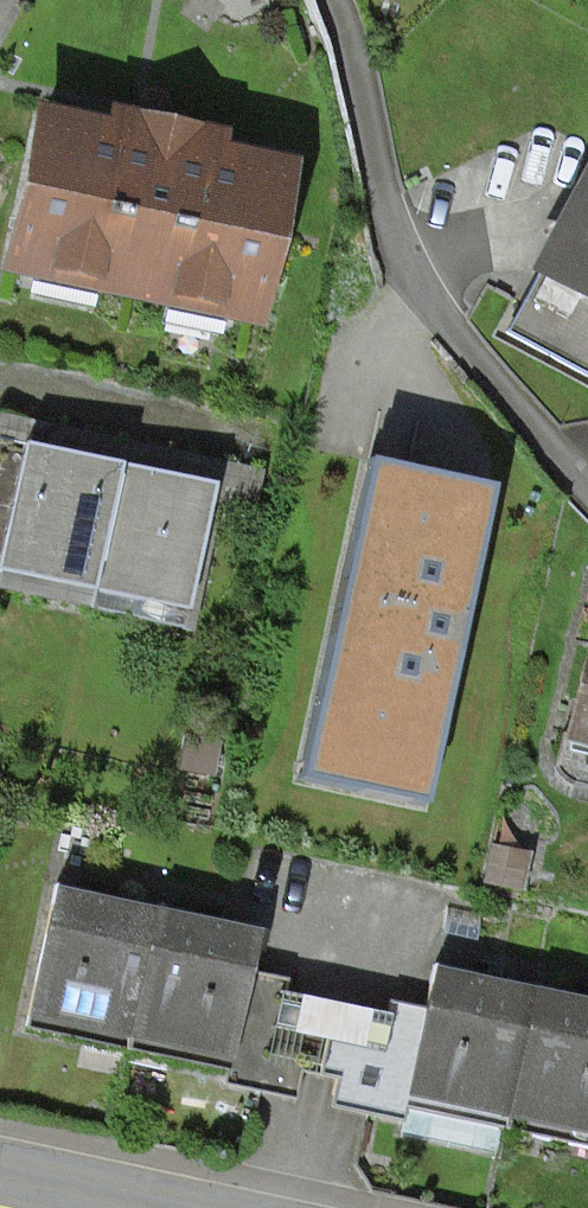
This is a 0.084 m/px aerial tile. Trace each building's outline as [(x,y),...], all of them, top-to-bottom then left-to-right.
[(39,121),(9,262),(44,269),(38,299),(87,309),(93,279),(164,294),(158,327),(207,337),(214,306),(248,314),(278,173),(206,158),(209,143),(135,127),(113,123),(111,136),(39,121)] [(541,267),(587,292),(587,182),(541,267)] [(541,267),(507,332),(587,375),(587,292),(541,267)] [(22,444),(0,546),(0,574),(89,593),(117,465),(72,455),(22,444)] [(368,462),(298,779),(420,806),(490,489),(368,462)] [(163,474),(117,465),(89,593),(185,614),(213,485),(163,474)] [(568,735),(587,740),(587,655),(568,735)] [(24,1029),(125,1050),(156,907),(147,905),(54,885),(24,1029)] [(125,1050),(225,1071),(227,1060),(264,1068),(280,993),(244,986),(256,927),(167,909),(156,907),(125,1050)] [(498,1157),(503,1130),(534,986),(525,984),(433,965),(421,1023),(386,1016),(371,1090),(406,1098),(398,1136),(498,1157)] [(587,1148),(587,997),(548,989),(534,986),(503,1130),(587,1148)]
